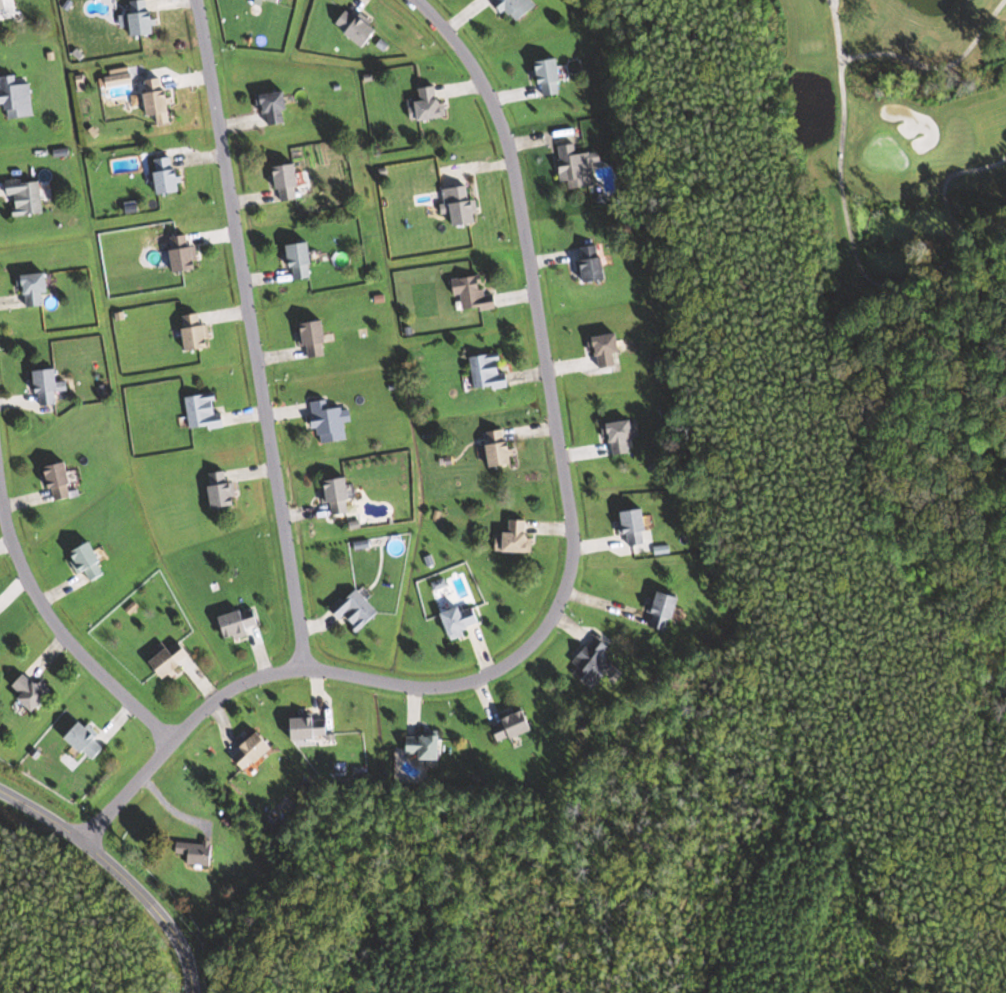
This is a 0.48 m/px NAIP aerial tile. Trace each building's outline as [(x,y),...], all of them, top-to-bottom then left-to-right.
[(10,9),(8,0),(0,0),(0,11),(10,9)] [(148,11),(147,0),(131,1),(132,35),(157,34),(156,11),(148,11)] [(514,24),(538,6),(533,0),(496,0),(514,24)] [(336,24),(366,47),(379,31),(349,7),(336,24)] [(558,57),(535,64),(545,97),(562,92),(559,83),(566,82),(558,57)] [(31,83),(17,84),(16,75),(0,77),(4,119),(34,116),(31,83)] [(168,78),(146,79),(148,117),(156,117),(156,125),(170,124),(168,78)] [(420,87),(420,118),(446,118),(446,97),(437,97),(437,87),(420,87)] [(286,91),(256,96),(258,108),(266,107),(268,126),(290,123),(286,91)] [(562,182),(570,181),(570,188),(595,186),(593,161),(602,161),(602,152),(577,154),(576,144),(559,145),(562,182)] [(174,155),(153,160),(160,195),(182,190),(174,155)] [(301,199),(298,164),(276,166),(280,201),(301,199)] [(7,181),(8,196),(15,196),(15,215),(43,214),(42,180),(7,181)] [(476,199),(471,199),(469,186),(441,189),(444,213),(453,212),(454,226),(479,223),(476,199)] [(172,236),(175,272),(197,270),(194,234),(172,236)] [(287,247),(295,281),(317,275),(308,241),(287,247)] [(582,281),(607,281),(607,257),(598,257),(598,247),(582,247),(582,281)] [(27,307),(46,305),(45,294),(51,293),(49,273),(18,276),(20,290),(25,290),(27,307)] [(495,294),(485,295),(482,275),(451,279),(453,295),(462,294),(464,313),(497,309),(495,294)] [(184,315),(187,351),(211,349),(209,321),(201,322),(201,314),(184,315)] [(325,321),(302,324),(307,358),(330,355),(325,321)] [(623,351),(618,332),(591,339),(599,369),(618,364),(615,353),(623,351)] [(503,352),(469,358),(475,391),(508,386),(503,352)] [(41,406),(58,404),(56,392),(68,391),(67,381),(60,382),(58,368),(36,371),(41,406)] [(224,412),(219,412),(216,393),(186,397),(191,431),(226,426),(224,412)] [(347,439),(345,421),(352,420),(350,406),(328,409),(327,400),(311,402),(317,444),(347,439)] [(632,453),(630,440),(640,438),(637,419),(608,424),(612,456),(632,453)] [(488,432),(492,468),(516,465),(513,440),(507,441),(506,430),(488,432)] [(47,468),(57,501),(77,495),(66,462),(47,468)] [(237,506),(235,482),(227,483),(227,472),(211,473),(212,507),(237,506)] [(353,500),(349,477),(324,481),(329,516),(350,513),(348,500),(353,500)] [(646,509),(624,512),(627,547),(649,545),(646,509)] [(532,553),(532,521),(508,521),(508,553),(532,553)] [(108,574),(91,541),(70,552),(80,572),(85,569),(91,582),(108,574)] [(345,617),(357,632),(379,614),(357,587),(331,608),(341,620),(345,617)] [(677,620),(683,597),(659,591),(650,626),(667,631),(670,619),(677,620)] [(260,624),(254,607),(218,620),(226,642),(250,634),(248,628),(260,624)] [(476,608),(464,611),(462,607),(442,614),(450,638),(482,627),(476,608)] [(604,654),(610,647),(596,636),(571,670),(595,689),(615,663),(604,654)] [(152,663),(166,680),(193,656),(179,640),(152,663)] [(34,711),(50,697),(28,671),(12,685),(34,711)] [(491,725),(498,744),(536,730),(529,711),(491,725)] [(330,718),(291,718),(291,739),(330,739),(330,718)] [(92,762),(107,748),(83,721),(67,734),(92,762)] [(273,745),(259,731),(232,759),(247,773),(273,745)] [(442,736),(406,736),(406,754),(423,754),(423,760),(442,760),(442,736)] [(190,842),(190,865),(213,865),(213,842),(190,842)]
